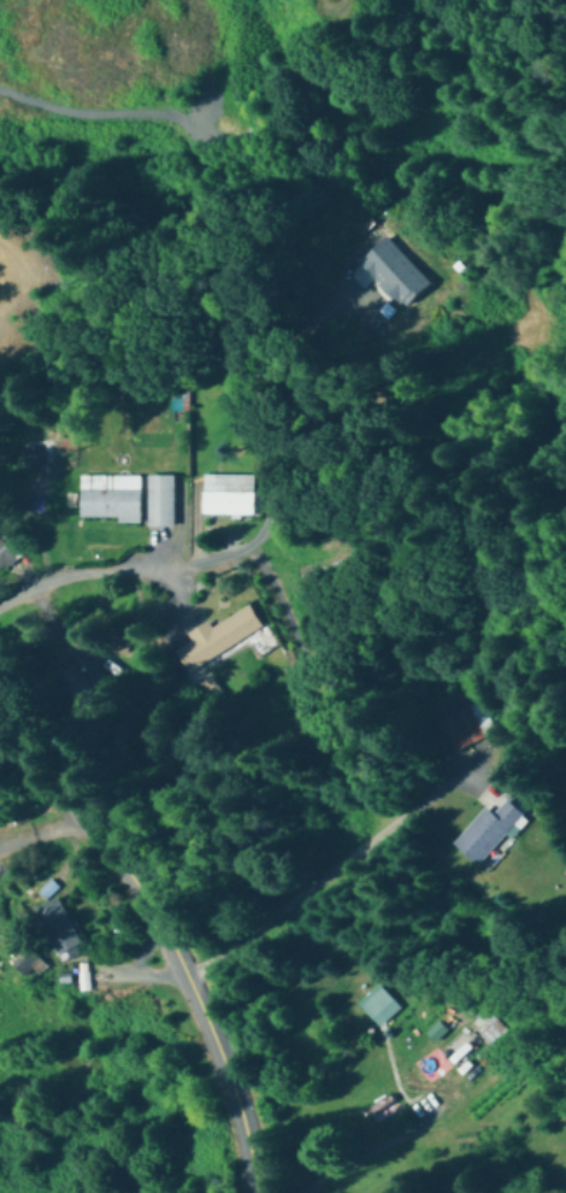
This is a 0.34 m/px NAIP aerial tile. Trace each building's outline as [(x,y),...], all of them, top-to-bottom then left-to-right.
[(421,310),(408,291),(369,319),(383,338),(421,310)] [(254,517),(254,476),(202,476),(202,517),(254,517)] [(116,520),(116,525),(138,525),(138,478),(78,478),(78,520),(116,520)] [(144,478),(144,527),(176,527),(176,478),(144,478)] [(13,564),(0,543),(0,573),(13,564)] [(210,627),(208,623),(186,634),(191,642),(173,651),(183,672),(249,637),(259,657),(277,647),(265,624),(259,627),(248,607),(210,627)] [(109,688),(100,669),(82,678),(71,658),(54,666),(74,705),(109,688)] [(438,718),(450,751),(492,734),(480,702),(438,718)] [(492,815),(483,808),(451,846),(478,869),(522,817),(504,801),(492,815)] [(79,944),(54,899),(29,912),(54,958),(79,944)] [(373,1022),(393,1002),(379,987),(359,1007),(373,1022)] [(481,1044),(463,1026),(435,1054),(453,1072),(481,1044)]
